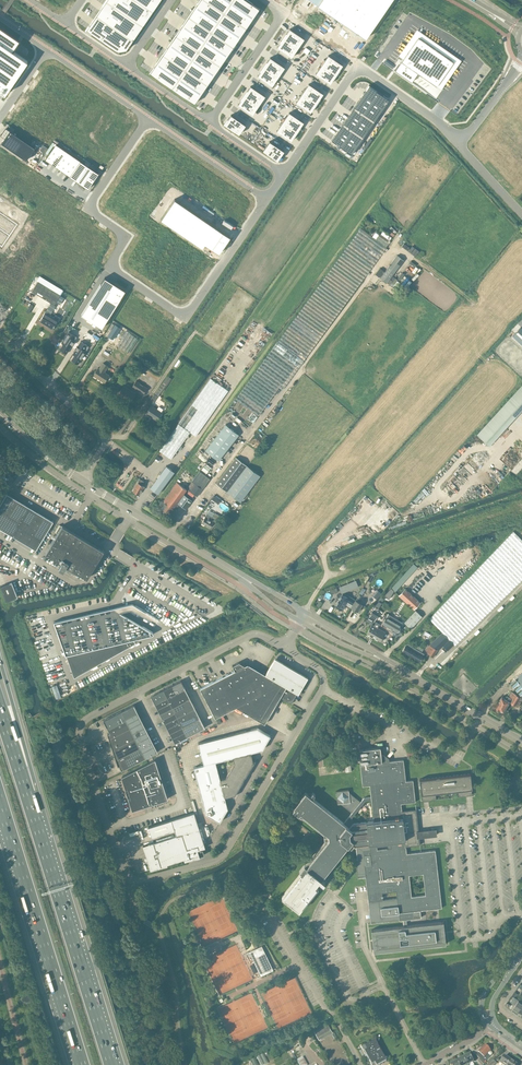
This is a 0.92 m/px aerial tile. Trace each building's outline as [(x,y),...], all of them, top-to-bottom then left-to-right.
[(106,0),(96,15),(133,40),(143,25),(106,0)] [(106,0),(143,25),(153,11),(137,0),(106,0)] [(153,11),(160,0),(137,0),(153,11)] [(189,16),(211,31),(224,12),(207,0),(200,0),(189,16)] [(224,12),(232,0),(207,0),(224,12)] [(224,12),(246,27),(259,8),(247,0),(232,0),(224,12)] [(317,5),(342,22),(343,22),(365,38),(391,0),(321,0),(317,5)] [(224,12),(211,31),(233,46),(246,27),(224,12)] [(96,15),(86,29),(118,51),(126,49),(133,40),(96,15)] [(189,16),(176,35),(198,50),(211,31),(189,16)] [(5,94),(28,61),(12,50),(19,40),(0,26),(0,90),(5,94)] [(290,28),(283,38),(298,47),(304,38),(290,28)] [(211,31),(198,50),(220,65),(233,46),(211,31)] [(176,35),(163,54),(185,69),(198,50),(176,35)] [(401,61),(395,70),(411,82),(418,73),(436,86),(454,61),(418,37),(403,59),(401,61)] [(283,38),(277,47),(291,57),(292,56),(298,47),(283,38)] [(198,50),(185,69),(207,84),(220,65),(198,50)] [(163,54),(150,73),(172,88),(185,69),(163,54)] [(328,55),(322,64),(336,74),(343,65),(328,55)] [(270,57),(264,66),(278,76),(284,67),(270,57)] [(322,64),(315,74),(329,83),(330,83),(335,76),(336,74),(322,64)] [(264,66),(257,76),(272,86),(272,85),(278,76),(264,66)] [(185,69),(172,88),(194,103),(207,84),(185,69)] [(309,83),(302,93),(317,102),(323,93),(309,83)] [(251,86),(244,95),(258,105),(265,96),(251,86)] [(368,86),(361,96),(381,110),(388,99),(368,86)] [(302,93),(296,102),(310,112),(311,111),(317,102),(302,93)] [(244,95),(238,104),(252,114),(258,105),(244,95)] [(361,96),(354,107),(374,121),(381,110),(361,96)] [(354,107),(348,115),(368,129),(374,121),(354,107)] [(18,108),(11,118),(20,124),(27,114),(18,108)] [(289,112),(283,121),(297,131),(303,122),(289,112)] [(27,114),(20,124),(25,128),(32,117),(27,114)] [(231,114),(224,124),(239,134),(245,124),(231,114)] [(348,115),(343,123),(363,137),(368,129),(348,115)] [(32,117),(25,128),(31,131),(38,121),(32,117)] [(38,121),(31,131),(36,135),(43,125),(38,121)] [(283,121),(276,131),(290,140),(291,141),(291,140),(297,131),(283,121)] [(343,123),(337,131),(357,145),(363,137),(343,123)] [(43,125),(36,135),(41,139),(48,129),(43,125)] [(6,127),(1,134),(7,138),(3,144),(26,160),(35,147),(12,131),(6,127)] [(48,129),(41,139),(47,143),(54,132),(48,129)] [(337,131),(332,139),(352,153),(357,145),(337,131)] [(270,141),(263,150),(277,160),(284,150),(270,141)] [(56,143),(45,159),(46,159),(47,160),(50,162),(50,163),(61,147),(56,143)] [(61,147),(50,163),(51,163),(52,164),(52,163),(55,165),(55,166),(66,150),(61,147)] [(66,150),(55,166),(56,167),(57,167),(60,169),(59,169),(60,169),(71,153),(66,150)] [(71,153),(60,169),(61,170),(62,170),(64,172),(65,173),(76,157),(71,153)] [(76,157),(65,173),(66,173),(66,174),(66,173),(69,175),(69,176),(70,176),(80,160),(76,157)] [(80,160),(70,176),(71,177),(71,176),(74,178),(74,179),(75,179),(79,182),(79,183),(80,182),(83,185),(83,186),(84,185),(88,188),(91,184),(99,173),(91,167),(91,168),(90,167),(89,166),(85,164),(85,163),(80,160)] [(175,198),(161,219),(202,247),(205,243),(212,248),(219,253),(231,236),(223,232),(175,198)] [(2,247),(17,224),(0,212),(0,246),(2,247)] [(277,341),(236,398),(258,415),(279,387),(282,389),(346,302),(386,247),(390,241),(379,234),(375,239),(360,228),(277,341)] [(380,268),(375,274),(387,282),(389,279),(392,281),(390,284),(393,286),(397,280),(392,275),(403,260),(397,255),(385,271),(380,268)] [(37,281),(32,291),(51,302),(45,312),(50,315),(56,305),(54,305),(56,302),(60,304),(64,298),(60,295),(63,290),(40,275),(37,281)] [(105,277),(81,314),(102,327),(125,290),(114,283),(113,285),(104,280),(105,277)] [(45,312),(40,321),(48,326),(48,327),(52,330),(57,321),(59,318),(55,315),(54,317),(45,312)] [(115,324),(107,336),(113,339),(121,328),(115,324)] [(512,337),(521,347),(521,329),(521,327),(512,337)] [(126,331),(117,345),(129,353),(138,339),(126,331)] [(61,349),(60,349),(67,353),(77,337),(69,332),(62,343),(64,344),(62,346),(68,350),(67,352),(61,349)] [(258,340),(252,348),(257,351),(263,344),(258,340)] [(72,359),(71,360),(78,364),(86,352),(89,347),(87,345),(81,341),(73,354),(75,355),(73,357),(80,360),(78,363),(72,359)] [(98,367),(93,375),(104,382),(109,375),(104,371),(108,366),(103,362),(99,368),(98,367)] [(167,375),(158,389),(163,392),(172,378),(167,375)] [(178,423),(159,450),(171,458),(190,431),(196,436),(228,390),(211,378),(178,423)] [(136,380),(132,387),(143,394),(147,388),(136,380)] [(477,434),(489,445),(521,409),(521,384),(477,434)] [(123,385),(118,393),(130,401),(135,393),(123,385)] [(154,394),(149,402),(152,404),(157,396),(154,394)] [(151,405),(146,413),(156,420),(162,412),(161,412),(163,409),(159,406),(157,409),(151,405)] [(253,412),(248,419),(253,423),(258,416),(253,412)] [(225,424),(205,450),(218,460),(239,434),(225,424)] [(260,475),(236,457),(216,483),(240,501),(260,475)] [(150,488),(158,493),(174,471),(166,466),(150,488)] [(199,471),(192,481),(203,489),(210,479),(199,471)] [(144,481),(140,479),(133,490),(139,494),(142,489),(143,489),(144,486),(142,485),(144,481)] [(191,500),(183,495),(187,489),(177,482),(163,501),(162,500),(159,504),(162,507),(161,508),(169,514),(173,508),(175,510),(179,505),(185,509),(191,500)] [(190,491),(197,496),(202,489),(195,484),(190,491)] [(53,521),(7,493),(0,504),(0,528),(9,534),(10,534),(36,549),(53,521)] [(214,513),(209,510),(207,513),(205,516),(201,523),(208,526),(210,528),(210,526),(215,519),(217,521),(220,516),(215,513),(214,513)] [(57,533),(45,553),(62,563),(59,567),(63,570),(64,569),(77,577),(79,574),(79,573),(87,578),(104,550),(62,525),(61,526),(60,525),(56,532),(57,533)] [(425,650),(428,652),(427,653),(433,657),(437,650),(438,650),(443,645),(447,650),(453,645),(454,646),(521,579),(521,541),(514,533),(429,619),(442,632),(430,644),(425,650)] [(339,587),(341,593),(358,586),(356,580),(339,587)] [(0,586),(6,601),(18,597),(12,581),(0,586)] [(391,587),(383,596),(384,596),(385,596),(389,599),(394,590),(392,589),(391,588),(391,587)] [(405,588),(399,595),(414,609),(420,602),(405,588)] [(353,605),(352,604),(351,607),(358,611),(358,610),(359,611),(361,609),(361,608),(360,607),(362,603),(358,601),(360,599),(363,601),(365,598),(362,596),(362,595),(365,590),(362,589),(355,600),(353,605)] [(347,601),(352,604),(353,605),(355,600),(354,599),(350,596),(349,598),(342,594),(338,600),(335,605),(342,609),(347,601)] [(134,639),(152,634),(153,634),(153,633),(153,632),(152,632),(143,626),(142,626),(138,627),(137,623),(137,622),(136,622),(132,623),(131,619),(131,618),(130,619),(126,620),(125,615),(124,615),(120,612),(113,608),(112,607),(54,621),(66,655),(74,677),(136,642),(134,639)] [(372,610),(369,617),(375,621),(378,614),(372,610)] [(415,610),(404,622),(411,628),(422,616),(415,610)] [(393,617),(388,614),(383,623),(388,626),(392,620),(391,620),(393,617)] [(400,621),(393,617),(391,620),(392,620),(388,626),(397,632),(401,625),(398,623),(400,621)] [(367,633),(372,636),(378,627),(380,624),(376,622),(374,625),(372,624),(367,633)] [(383,635),(385,631),(378,627),(372,636),(380,641),(380,639),(383,635)] [(424,653),(415,648),(413,646),(407,643),(405,645),(402,650),(411,655),(420,661),(423,655),(424,653)] [(291,703),(297,693),(298,693),(308,677),(275,658),(265,674),(266,675),(266,674),(282,684),(286,686),(280,697),(291,703)] [(235,670),(207,684),(200,688),(215,718),(232,709),(236,707),(282,684),(266,674),(266,675),(265,674),(256,668),(253,670),(239,662),(232,665),(235,670)] [(511,682),(521,695),(521,684),(516,677),(511,682)] [(183,683),(181,680),(177,682),(176,682),(172,684),(176,692),(185,688),(183,683)] [(167,697),(176,692),(172,684),(172,685),(168,687),(167,687),(163,689),(167,697)] [(265,723),(278,701),(280,697),(286,686),(282,684),(236,707),(265,723)] [(170,702),(172,707),(190,698),(190,697),(189,698),(187,693),(188,693),(187,693),(185,688),(176,692),(167,697),(170,702)] [(154,694),(151,695),(151,696),(155,703),(167,697),(163,689),(159,691),(155,693),(154,693),(154,694)] [(510,701),(518,706),(521,700),(521,697),(512,691),(509,696),(508,696),(506,696),(505,698),(502,696),(496,707),(504,711),(510,701)] [(167,697),(155,703),(158,708),(157,708),(170,702),(167,697)] [(172,707),(175,711),(177,716),(195,707),(194,707),(192,703),(192,702),(190,698),(172,707)] [(172,707),(170,702),(157,708),(158,708),(160,713),(172,707)] [(134,704),(130,706),(121,710),(125,718),(138,712),(134,705),(134,704)] [(172,707),(160,713),(163,717),(162,718),(175,711),(172,707)] [(182,726),(200,717),(199,717),(197,713),(197,712),(195,708),(195,707),(177,716),(180,721),(182,726)] [(103,720),(105,723),(108,727),(125,718),(121,710),(103,720)] [(175,711),(162,718),(163,718),(165,722),(165,723),(177,716),(175,711)] [(125,718),(128,723),(140,717),(137,712),(138,712),(125,718)] [(177,716),(165,723),(168,727),(167,727),(167,728),(180,721),(177,716)] [(128,723),(130,728),(143,722),(142,722),(140,717),(128,723)] [(182,726),(185,731),(187,736),(204,727),(205,727),(204,727),(202,722),(199,717),(200,717),(182,726)] [(108,733),(109,739),(130,728),(128,723),(125,718),(108,727),(108,728),(108,727),(110,732),(108,733)] [(182,726),(180,721),(167,728),(168,728),(170,732),(182,726)] [(130,728),(133,733),(145,727),(145,726),(145,727),(142,722),(143,722),(130,728)] [(185,731),(182,726),(170,732),(170,733),(170,732),(173,737),(172,737),(185,731)] [(133,733),(135,738),(148,731),(147,732),(145,727),(133,733)] [(270,735),(257,727),(198,742),(204,764),(194,767),(206,814),(220,821),(227,808),(228,808),(225,796),(235,794),(234,795),(233,796),(234,796),(243,780),(245,776),(255,760),(254,761),(254,762),(253,762),(251,752),(262,749),(270,735)] [(112,744),(113,744),(114,748),(114,749),(135,738),(133,733),(130,728),(109,739),(111,744),(112,744)] [(135,738),(138,743),(150,736),(147,732),(148,732),(148,731),(135,738)] [(185,731),(172,737),(173,737),(175,742),(187,736),(185,731)] [(138,743),(140,748),(153,741),(152,741),(150,737),(150,736),(138,743)] [(114,749),(115,749),(116,753),(115,754),(114,754),(116,760),(140,748),(138,743),(135,738),(114,749)] [(155,746),(152,742),(153,741),(140,748),(145,758),(157,751),(158,751),(157,751),(155,746)] [(328,837),(329,838),(320,849),(306,866),(304,864),(299,871),(300,872),(301,872),(301,873),(282,896),(299,910),(318,887),(316,885),(319,881),(323,883),(325,881),(321,878),(322,877),(348,845),(351,842),(354,845),(356,845),(356,848),(357,858),(356,859),(356,858),(355,858),(358,877),(362,877),(363,877),(365,876),(367,891),(369,911),(376,910),(378,922),(403,919),(404,926),(371,929),(372,939),(373,950),(373,951),(382,951),(388,950),(446,943),(445,934),(445,933),(444,932),(443,923),(443,921),(440,922),(407,925),(406,919),(410,918),(421,917),(420,910),(425,909),(438,908),(442,907),(435,850),(407,853),(406,846),(416,845),(420,844),(419,837),(416,838),(415,836),(416,836),(416,835),(416,834),(416,833),(416,832),(415,832),(415,831),(418,830),(418,823),(416,809),(412,809),(402,810),(401,803),(415,802),(413,780),(406,781),(403,759),(393,760),(382,762),(381,754),(380,747),(358,749),(360,764),(362,786),(366,785),(370,785),(371,796),(367,797),(364,797),(360,802),(359,801),(358,800),(349,792),(349,789),(336,791),(337,803),(340,803),(349,810),(350,811),(352,812),(350,815),(348,817),(344,823),(315,799),(312,797),(315,794),(313,792),(311,794),(310,795),(305,792),(293,807),(294,807),(292,810),(299,815),(300,812),(317,826),(328,835),(328,837)] [(118,766),(118,765),(119,765),(122,769),(121,769),(121,770),(122,770),(145,758),(140,748),(116,760),(118,766)] [(155,758),(123,775),(133,807),(143,804),(143,806),(168,798),(155,758)] [(472,788),(470,773),(419,779),(421,794),(422,794),(423,800),(434,799),(433,793),(458,790),(458,796),(466,795),(467,795),(467,792),(469,792),(469,789),(472,788)] [(148,844),(143,845),(143,846),(143,845),(149,863),(149,864),(150,866),(151,867),(152,869),(152,868),(186,858),(186,859),(190,858),(200,856),(204,854),(203,849),(200,850),(200,849),(205,847),(194,812),(171,819),(162,822),(164,828),(173,825),(174,829),(176,835),(148,844)] [(418,830),(415,831),(415,832),(416,832),(416,833),(416,834),(416,835),(416,836),(415,836),(416,838),(419,837),(437,835),(436,828),(418,830)] [(335,888),(340,891),(350,876),(345,873),(335,888)] [(256,935),(250,938),(252,943),(254,947),(264,942),(262,938),(258,939),(256,935)] [(249,951),(261,975),(273,970),(261,946),(249,951)] [(370,968),(365,971),(370,983),(376,980),(370,968)] [(521,1007),(521,1002),(519,1000),(514,1007),(519,1011),(521,1007)] [(319,1039),(332,1031),(328,1023),(315,1031),(319,1039)] [(365,1055),(369,1061),(371,1064),(373,1064),(375,1064),(380,1064),(386,1062),(375,1042),(368,1045),(362,1049),(365,1055)] [(490,1051),(484,1046),(478,1052),(480,1054),(477,1057),(484,1063),(490,1057),(492,1054),(492,1053),(490,1051)] [(261,1064),(264,1064),(268,1063),(263,1054),(257,1057),(261,1064)] [(466,1064),(468,1064),(473,1062),(469,1055),(462,1058),(466,1064)] [(510,1061),(504,1057),(499,1064),(500,1064),(507,1064),(510,1061)]
